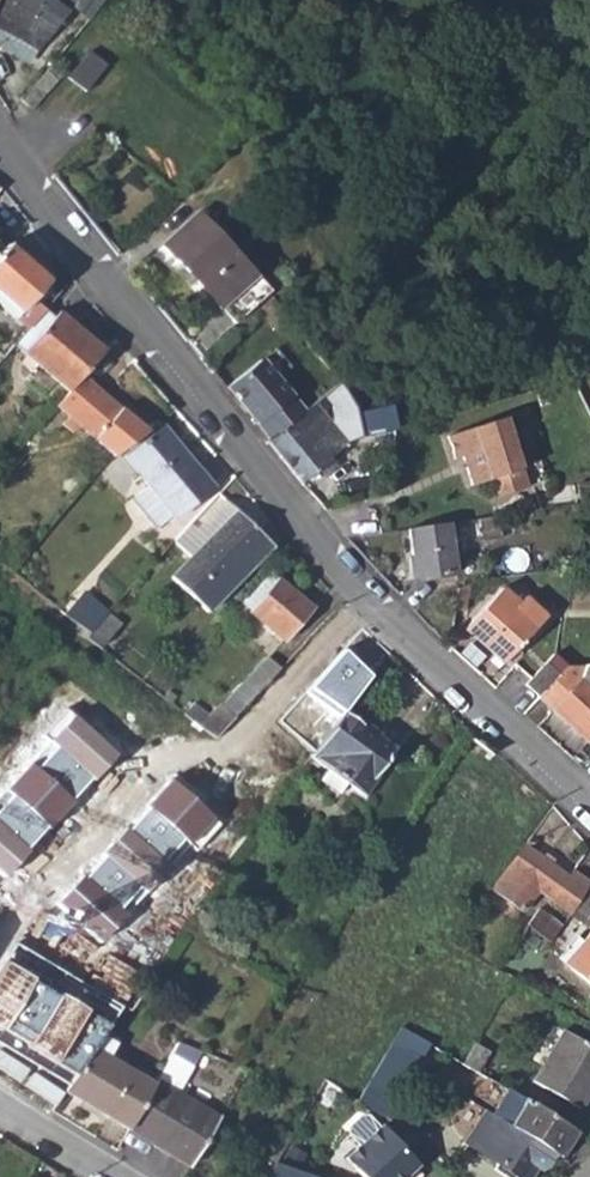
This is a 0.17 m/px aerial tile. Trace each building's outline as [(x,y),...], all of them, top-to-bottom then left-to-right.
[(30,49),(43,56),(71,18),(46,3),(48,0),(0,0),(0,32),(30,49)] [(91,13),(100,0),(81,0),(78,6),(91,13)] [(22,63),(30,49),(0,32),(0,51),(22,63)] [(104,68),(87,54),(66,79),(83,94),(104,68)] [(60,76),(50,67),(44,73),(54,82),(60,76)] [(54,82),(44,73),(20,101),(29,109),(54,82)] [(234,323),(269,290),(239,257),(218,235),(198,214),(162,245),(234,323)] [(47,281),(7,246),(0,253),(0,295),(20,312),(47,281)] [(13,345),(68,392),(83,375),(102,351),(58,313),(55,316),(46,309),(13,345)] [(258,362),(226,389),(270,440),(302,412),(258,362)] [(78,428),(114,457),(117,453),(146,429),(83,375),(68,392),(41,423),(55,434),(61,427),(71,436),(78,428)] [(302,412),(267,443),(301,485),(329,462),(326,459),(344,443),(311,404),(302,412)] [(360,439),(389,435),(389,408),(358,412),(355,413),(360,439)] [(503,415),(446,434),(454,457),(461,455),(470,483),(488,477),(494,495),(526,484),(503,415)] [(178,517),(212,487),(161,429),(126,458),(149,484),(173,513),(178,517)] [(134,496),(159,524),(173,513),(149,484),(134,496)] [(273,548),(235,512),(173,580),(210,616),(273,548)] [(498,540),(495,518),(476,520),(480,543),(498,540)] [(454,574),(446,525),(406,531),(414,580),(454,574)] [(310,609),(270,574),(242,607),(282,642),(310,609)] [(463,628),(502,665),(544,619),(522,600),(516,605),(499,589),(463,628)] [(85,594),(65,614),(90,634),(107,615),(85,594)] [(128,620),(115,608),(107,615),(90,634),(105,644),(128,620)] [(525,687),(539,699),(565,671),(565,666),(555,655),(525,687)] [(212,715),(202,707),(192,719),(202,728),(215,740),(234,719),(278,669),(265,658),(212,715)] [(565,666),(565,671),(539,699),(565,723),(577,733),(587,743),(589,739),(589,665),(565,666)] [(280,723),(313,755),(344,712),(307,691),(280,723)] [(196,702),(187,713),(192,719),(202,707),(196,702)] [(64,708),(0,786),(0,876),(4,879),(125,759),(64,708)] [(393,749),(344,712),(313,755),(310,758),(326,770),(345,784),(360,795),(393,749)] [(560,729),(570,739),(577,733),(565,723),(560,729)] [(318,781),(336,795),(345,784),(326,770),(318,781)] [(227,819),(181,781),(59,898),(103,942),(227,819)] [(572,913),(573,911),(589,886),(589,882),(577,872),(571,879),(529,847),(495,891),(523,912),(540,890),(572,913)] [(573,911),(588,921),(589,917),(589,886),(573,911)] [(541,907),(530,924),(551,943),(563,927),(546,912),(541,907)] [(210,920),(198,912),(191,923),(203,931),(210,920)] [(565,963),(589,984),(589,932),(565,963)] [(20,947),(0,976),(0,1065),(58,1100),(121,999),(20,947)] [(408,1087),(430,1046),(399,1029),(357,1101),(387,1121),(408,1087)] [(566,1031),(536,1082),(582,1110),(589,1097),(589,1045),(566,1031)] [(178,1044),(171,1057),(191,1069),(201,1052),(178,1044)] [(108,1120),(126,1131),(152,1089),(140,1082),(101,1059),(95,1055),(85,1070),(76,1084),(69,1097),(108,1120)] [(171,1057),(156,1082),(176,1094),(191,1069),(171,1057)] [(152,1089),(126,1131),(189,1168),(218,1119),(176,1094),(156,1082),(152,1089)] [(576,1134),(523,1099),(510,1091),(473,1149),(501,1168),(497,1174),(501,1176),(536,1176),(540,1172),(547,1170),(556,1157),(560,1160),(576,1134)] [(412,1163),(379,1128),(347,1160),(363,1176),(425,1176),(419,1169),(412,1163)] [(299,1172),(281,1166),(277,1176),(297,1176),(299,1172)]
